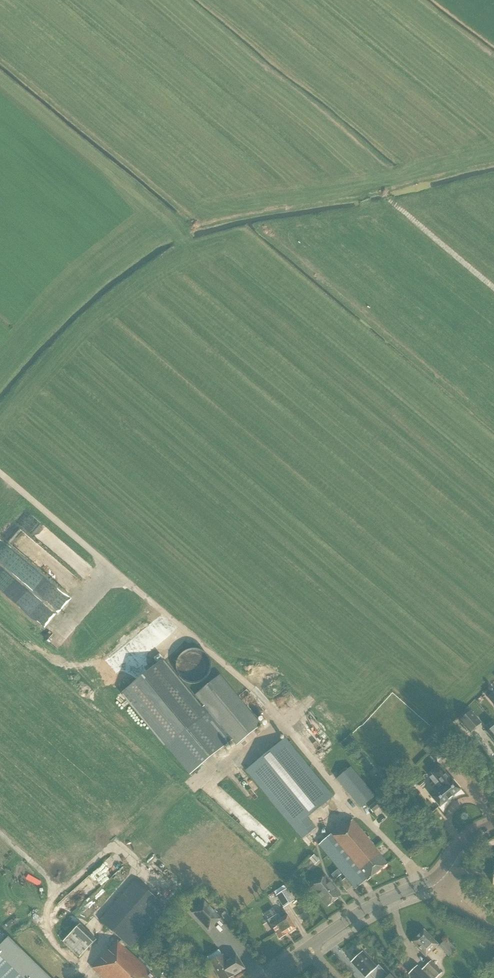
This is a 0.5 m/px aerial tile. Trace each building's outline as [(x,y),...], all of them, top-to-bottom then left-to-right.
[(26,605),(43,624),(53,615),(35,595),(26,605)] [(16,612),(19,608),(12,604),(10,609),(16,612)] [(74,609),(67,617),(58,610),(45,624),(63,640),(83,618),(74,609)] [(194,661),(193,666),(198,666),(200,657),(199,657),(200,650),(189,649),(188,661),(194,661)] [(204,705),(202,707),(163,659),(120,694),(165,748),(166,747),(190,775),(232,740),(204,705)] [(220,674),(195,695),(204,705),(232,740),(236,746),(262,725),(220,674)] [(489,688),(484,692),(488,696),(487,697),(493,706),(493,694),(489,688)] [(460,721),(470,733),(481,723),(471,711),(467,707),(461,713),(464,717),(460,721)] [(304,727),(310,724),(306,716),(300,718),(304,727)] [(307,818),(333,796),(285,739),(247,771),(303,839),(316,828),(307,818)] [(430,755),(438,764),(448,756),(440,747),(430,755)] [(352,762),(360,756),(357,752),(349,757),(352,762)] [(440,807),(461,790),(452,780),(440,767),(432,774),(433,776),(430,778),(439,788),(442,785),(443,787),(432,797),(440,807)] [(220,772),(223,777),(230,773),(227,768),(220,772)] [(360,808),(375,796),(351,768),(337,779),(360,808)] [(202,785),(205,791),(213,786),(210,780),(202,785)] [(418,801),(405,785),(398,791),(411,806),(418,801)] [(382,805),(378,800),(368,807),(373,813),(382,805)] [(381,854),(353,820),(347,825),(345,823),(319,845),(346,878),(340,883),(347,891),(353,886),(355,889),(366,880),(367,881),(388,864),(380,855),(381,854)] [(271,848),(273,836),(264,834),(263,839),(259,838),(258,846),(271,848)] [(311,856),(307,863),(314,867),(318,859),(311,856)] [(103,874),(104,876),(115,870),(110,860),(94,870),(98,877),(103,874)] [(116,871),(112,879),(118,882),(122,875),(116,871)] [(327,907),(339,897),(333,889),(335,888),(326,876),(312,888),(327,907)] [(122,940),(119,942),(125,947),(127,945),(131,948),(166,907),(135,880),(100,921),(122,940)] [(295,901),(287,888),(276,895),(284,908),(295,901)] [(94,900),(102,894),(99,890),(91,896),(94,900)] [(97,908),(105,899),(101,895),(93,905),(97,908)] [(222,919),(204,900),(191,913),(209,931),(222,919)] [(273,910),(265,915),(271,925),(271,926),(279,939),(296,929),(288,915),(281,919),(277,914),(276,915),(273,910)] [(80,957),(96,940),(79,925),(63,941),(80,957)] [(426,956),(438,944),(424,930),(412,942),(426,956)] [(8,937),(0,945),(0,977),(51,977),(8,937)] [(299,939),(292,944),(295,948),(302,943),(299,939)] [(445,939),(438,945),(446,956),(454,950),(445,939)] [(125,947),(118,941),(92,968),(103,977),(156,977),(150,972),(150,971),(125,947)] [(376,968),(372,964),(373,963),(362,952),(351,962),(366,977),(369,975),(371,977),(393,977),(390,975),(388,976),(379,965),(376,968)] [(219,977),(231,977),(246,969),(236,954),(226,960),(223,955),(210,963),(219,977)] [(430,977),(437,977),(442,973),(431,961),(422,969),(430,977)] [(247,964),(247,975),(258,975),(257,963),(247,964)] [(422,969),(418,965),(408,974),(412,977),(430,977),(422,969)]
